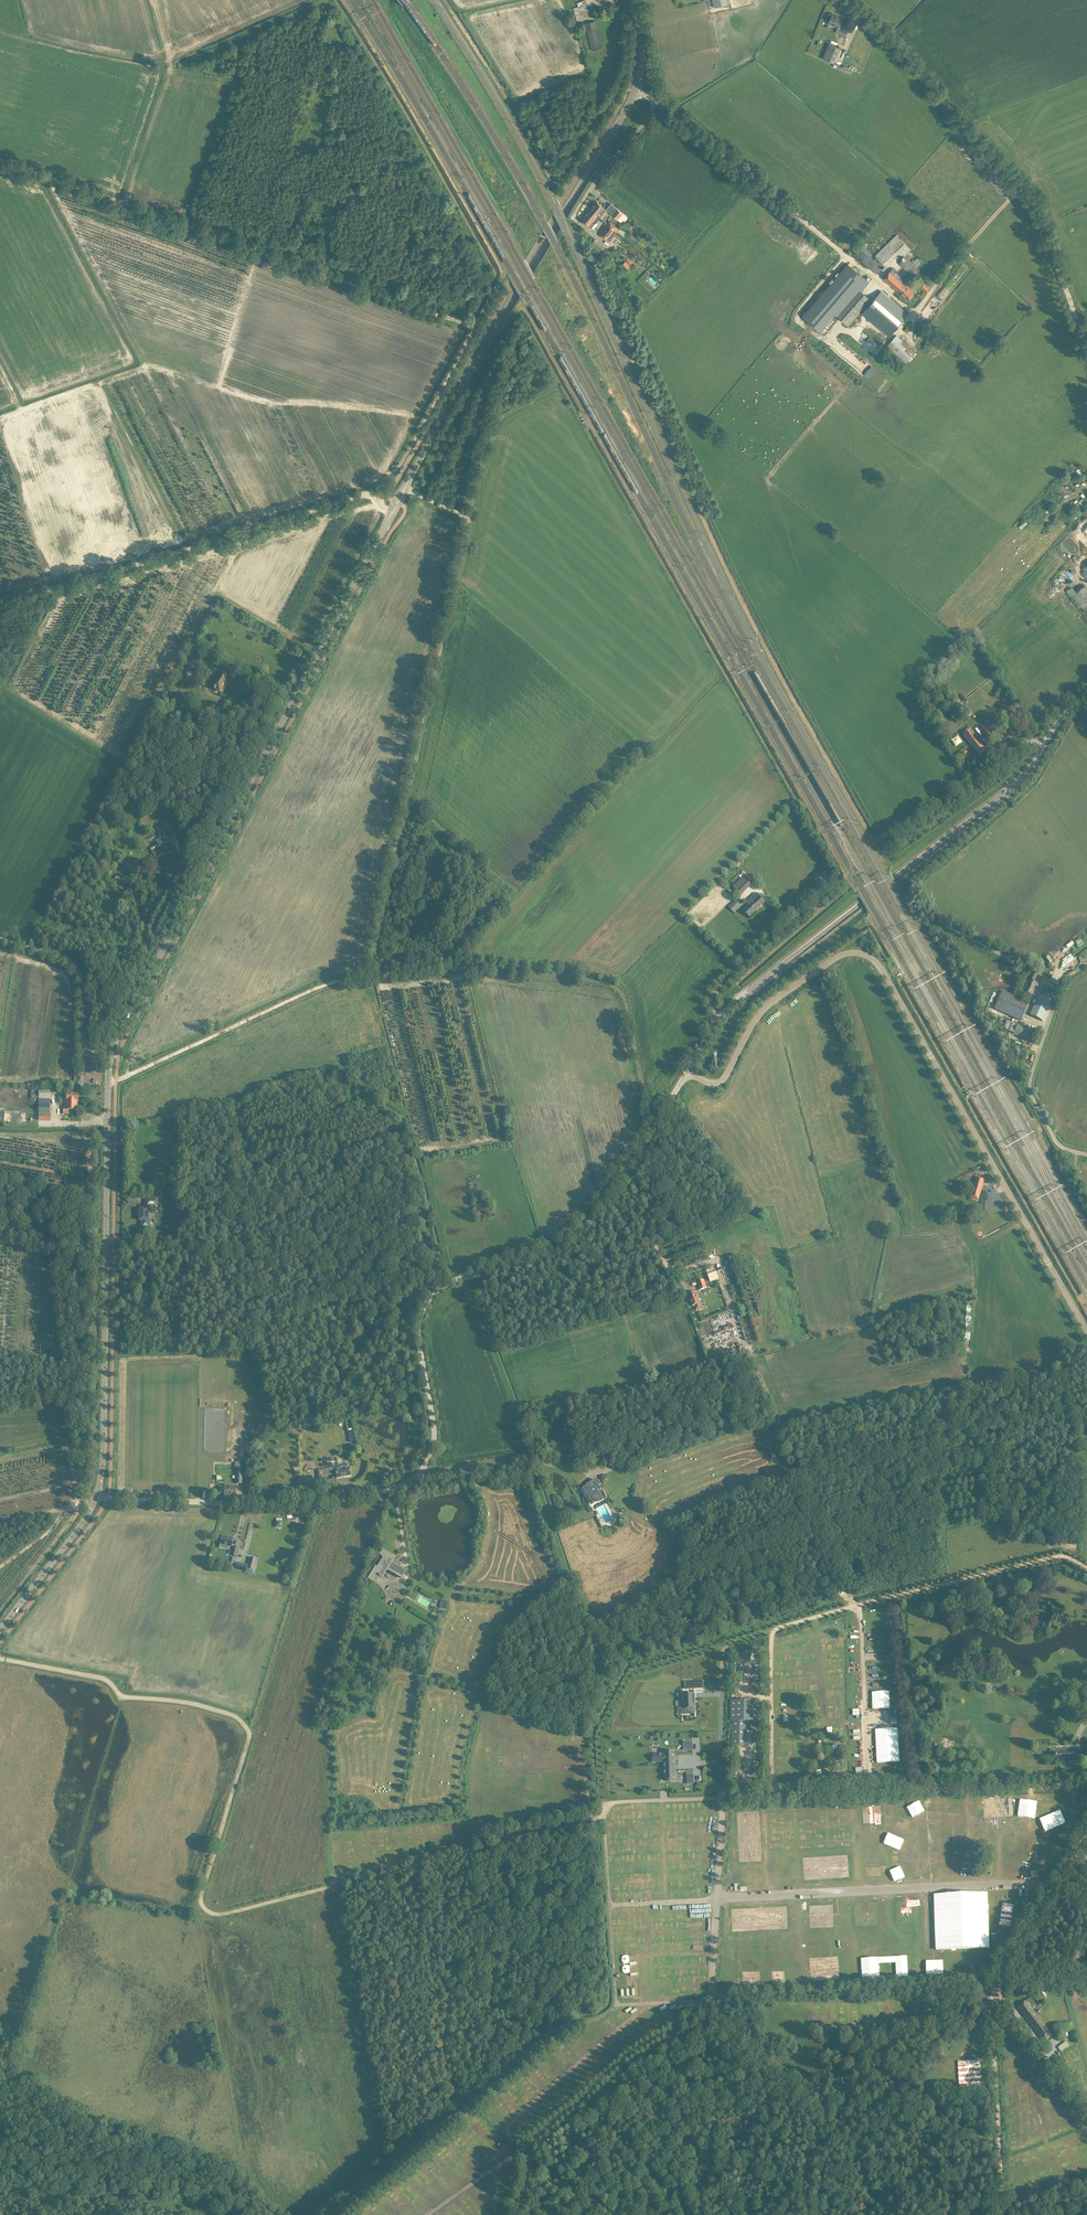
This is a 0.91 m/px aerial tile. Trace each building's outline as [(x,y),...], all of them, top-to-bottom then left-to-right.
[(590,17),(585,1),(573,5),(577,21),(590,17)] [(832,13),(832,14),(829,13),(826,20),(829,21),(828,22),(838,27),(836,30),(840,32),(840,33),(845,36),(848,29),(843,26),(842,28),(840,27),(844,19),(836,16),(837,15),(832,13)] [(595,21),(586,23),(592,50),(602,48),(595,21)] [(840,47),(830,43),(823,58),(834,63),(840,47)] [(604,207),(601,204),(597,201),(590,209),(600,217),(607,209),(604,207)] [(624,221),(628,217),(617,208),(612,214),(622,221),(623,220),(624,221)] [(591,228),(600,217),(590,209),(581,219),(591,228)] [(621,227),(619,229),(615,226),(616,226),(609,221),(608,224),(618,232),(618,231),(634,244),(637,240),(621,227)] [(609,242),(618,232),(608,224),(599,234),(609,242)] [(900,257),(904,253),(906,256),(911,250),(896,234),(875,255),(886,266),(898,254),(900,257)] [(877,273),(880,269),(884,265),(862,245),(854,253),(877,273)] [(900,263),(911,275),(918,269),(916,267),(922,261),(918,257),(912,263),(906,257),(900,263)] [(631,267),(626,261),(622,265),(627,271),(631,267)] [(847,264),(803,316),(821,331),(835,314),(835,313),(857,288),(861,291),(869,282),(847,264)] [(908,300),(914,293),(906,285),(908,283),(892,268),(884,278),(908,300)] [(923,281),(918,286),(925,292),(929,287),(923,281)] [(835,314),(848,326),(871,299),(861,291),(857,288),(835,313),(835,314)] [(895,329),(904,318),(907,314),(881,291),(869,306),(876,312),(895,329)] [(885,347),(904,365),(915,352),(897,335),(885,347)] [(1084,496),(1079,501),(1083,505),(1086,501),(1086,499),(1084,496)] [(1085,584),(1076,592),(1073,587),(1067,592),(1078,607),(1081,605),(1086,614),(1086,586),(1085,584)] [(195,661),(190,658),(179,680),(186,683),(188,679),(189,679),(192,672),(190,671),(195,661)] [(229,678),(221,673),(212,687),(214,689),(215,690),(216,687),(221,690),(229,678)] [(992,735),(986,728),(984,725),(979,729),(987,739),(992,735)] [(983,745),(973,732),(971,729),(963,735),(966,738),(979,755),(985,750),(982,746),(983,745)] [(962,756),(967,752),(964,748),(959,752),(962,756)] [(175,836),(173,831),(171,827),(162,832),(160,830),(158,831),(156,832),(158,835),(159,835),(160,838),(156,840),(158,845),(151,849),(156,857),(164,853),(164,852),(167,850),(169,854),(174,851),(168,840),(175,836)] [(741,862),(747,856),(745,853),(738,860),(741,862)] [(737,878),(733,882),(735,884),(732,886),(741,895),(752,884),(746,878),(746,873),(744,870),(741,873),(743,876),(739,880),(737,878)] [(749,917),(765,902),(756,893),(747,902),(750,905),(744,911),(749,917)] [(741,906),(736,900),(729,906),(734,912),(741,906)] [(1078,947),(1084,943),(1081,939),(1075,942),(1078,947)] [(1035,983),(1038,975),(1032,972),(1028,980),(1030,981),(1024,992),(1032,996),(1037,984),(1035,983)] [(1002,992),(995,1008),(1021,1020),(1028,1004),(1002,992)] [(1038,995),(1029,1015),(1041,1021),(1050,1001),(1038,995)] [(1009,1030),(1012,1023),(1006,1021),(1003,1027),(1009,1030)] [(1031,1041),(1035,1032),(1018,1024),(1014,1033),(1031,1041)] [(39,1097),(39,1099),(50,1099),(50,1090),(39,1089),(39,1090),(39,1097)] [(63,1110),(64,1114),(69,1114),(69,1110),(77,1110),(77,1102),(78,1102),(78,1094),(63,1094),(63,1110)] [(39,1104),(38,1120),(50,1120),(50,1104),(39,1104)] [(976,1176),(970,1197),(978,1199),(983,1184),(982,1183),(983,1182),(983,1183),(984,1179),(976,1176)] [(157,1206),(157,1199),(146,1198),(146,1209),(139,1209),(139,1220),(141,1220),(141,1227),(150,1227),(150,1220),(148,1220),(148,1206),(157,1206)] [(479,1216),(489,1213),(486,1201),(475,1205),(479,1216)] [(1007,1203),(1002,1206),(1008,1215),(1013,1212),(1007,1203)] [(1006,1213),(992,1221),(995,1227),(1009,1219),(1006,1213)] [(713,1267),(707,1268),(709,1282),(719,1280),(718,1271),(714,1272),(713,1267)] [(697,1282),(700,1290),(706,1288),(703,1280),(697,1282)] [(701,1302),(699,1303),(695,1291),(688,1294),(693,1306),(694,1305),(696,1311),(703,1308),(701,1302)] [(699,1338),(706,1335),(702,1325),(696,1328),(699,1338)] [(350,1475),(350,1472),(351,1471),(349,1464),(318,1471),(319,1478),(324,1477),(324,1476),(336,1474),(337,1478),(350,1475)] [(602,1488),(601,1489),(600,1486),(596,1480),(582,1487),(585,1493),(587,1492),(593,1504),(594,1504),(594,1505),(595,1505),(596,1509),(606,1503),(605,1501),(606,1501),(606,1500),(606,1499),(607,1498),(602,1488)] [(235,1495),(236,1485),(224,1485),(224,1495),(235,1495)] [(230,1538),(222,1536),(220,1544),(229,1546),(228,1549),(232,1550),(230,1555),(237,1557),(239,1548),(233,1546),(233,1547),(231,1546),(233,1538),(230,1537),(230,1538)] [(387,1570),(387,1569),(387,1568),(396,1573),(395,1575),(401,1578),(406,1571),(400,1567),(399,1568),(391,1563),(394,1557),(391,1555),(390,1556),(383,1552),(384,1551),(383,1550),(380,1553),(385,1556),(382,1561),(382,1560),(379,1565),(378,1564),(377,1567),(376,1566),(368,1579),(372,1581),(373,1580),(372,1580),(376,1573),(383,1577),(387,1570)] [(246,1572),(248,1565),(237,1562),(235,1569),(246,1572)] [(446,1610),(448,1601),(441,1600),(440,1609),(446,1610)] [(409,1611),(427,1620),(429,1616),(419,1611),(419,1610),(411,1606),(409,1611)] [(685,1695),(673,1695),(673,1715),(685,1714),(685,1695)] [(745,1746),(746,1720),(758,1721),(759,1701),(731,1700),(730,1720),(732,1720),(732,1745),(745,1746)] [(1073,1751),(1056,1752),(1056,1758),(1068,1758),(1068,1760),(1069,1762),(1072,1762),(1073,1760),(1073,1758),(1074,1758),(1073,1751)] [(656,1754),(656,1755),(656,1762),(660,1761),(660,1762),(664,1761),(664,1764),(674,1764),(674,1760),(674,1759),(674,1757),(674,1752),(664,1752),(664,1754),(660,1754),(656,1755),(656,1754)] [(674,1764),(664,1764),(665,1771),(665,1772),(665,1774),(665,1775),(665,1774),(669,1774),(669,1779),(668,1779),(668,1780),(668,1781),(670,1781),(670,1780),(674,1780),(675,1780),(674,1764)] [(1019,2006),(1045,2040),(1052,2034),(1036,2014),(1037,2013),(1036,2011),(1035,2012),(1026,2000),(1019,2006)] [(957,2003),(952,2008),(955,2011),(960,2005),(957,2003)] [(1061,2051),(1070,2045),(1066,2041),(1058,2047),(1061,2051)]
